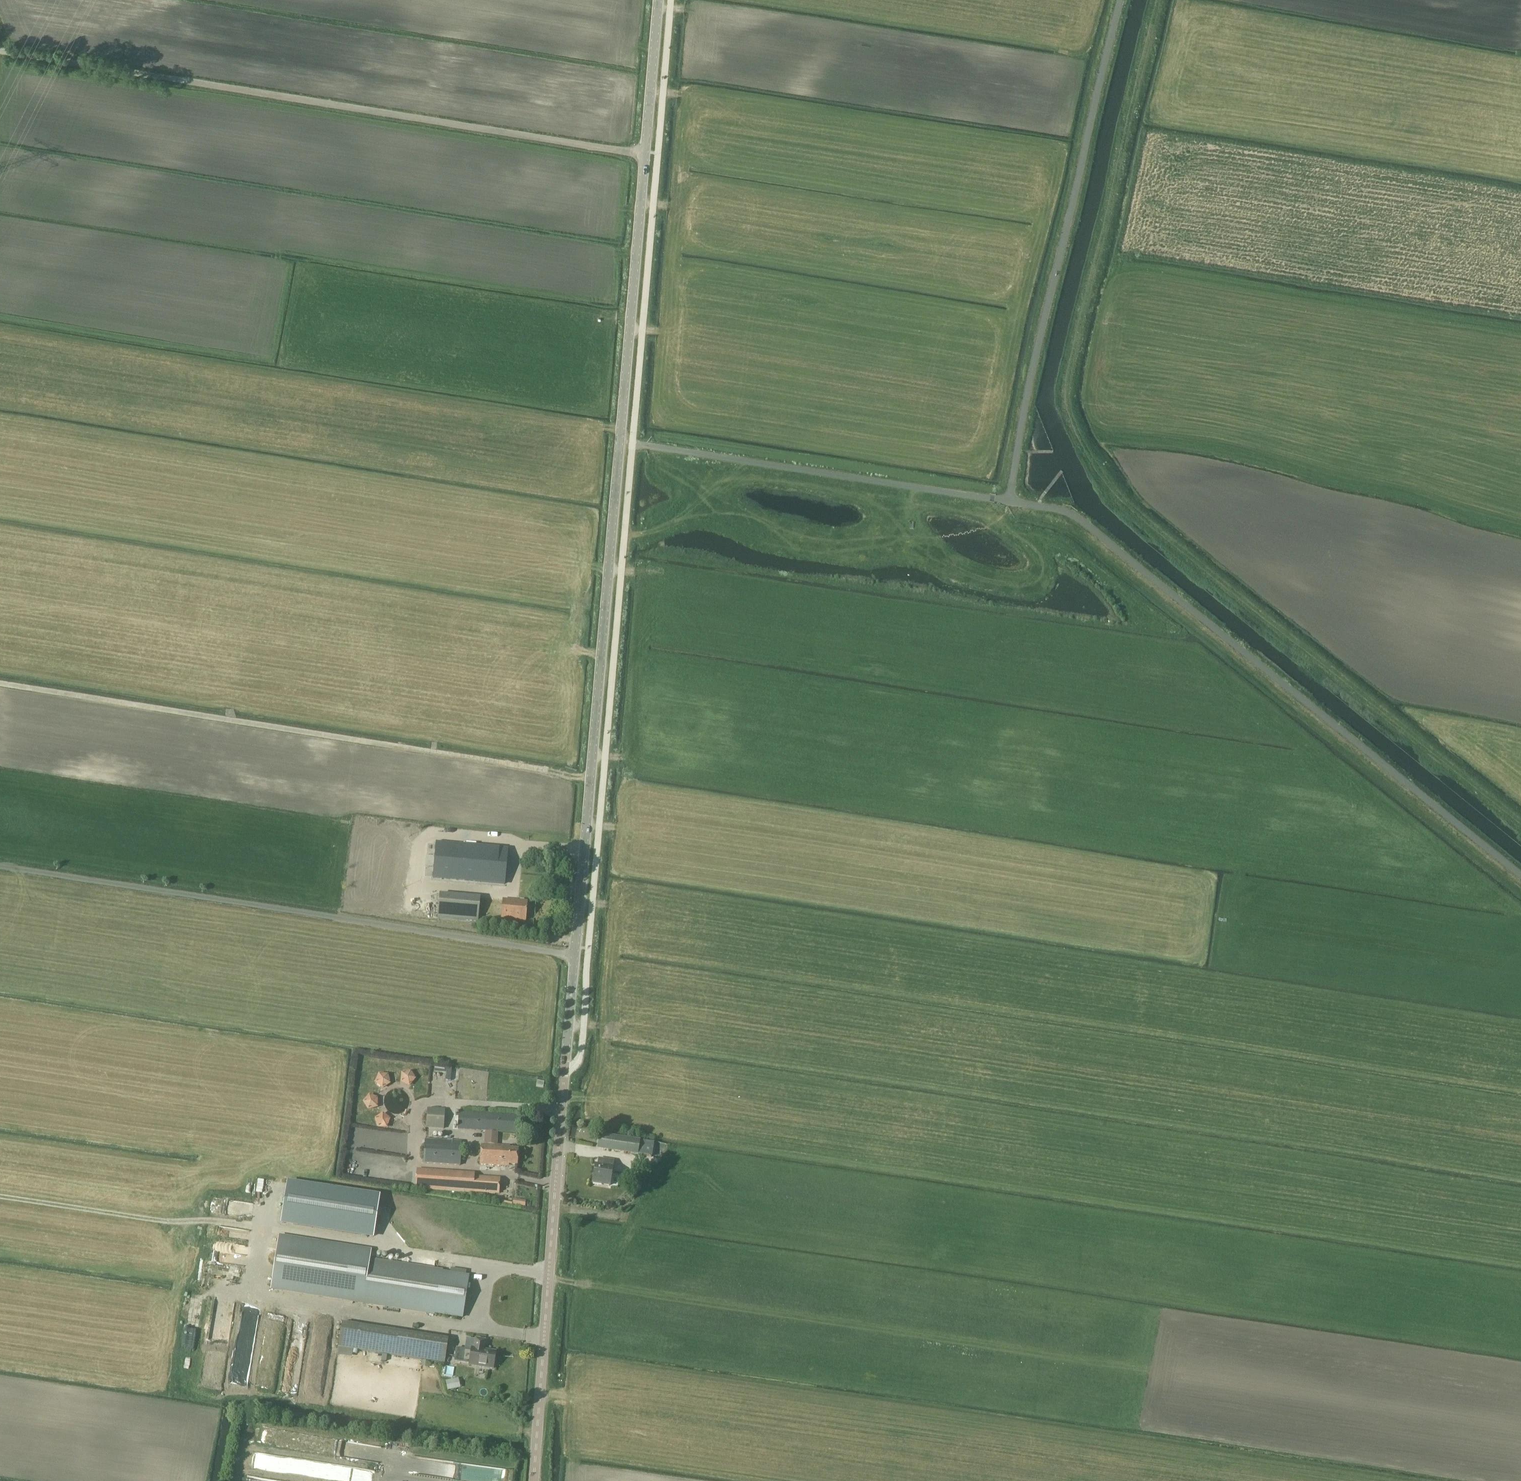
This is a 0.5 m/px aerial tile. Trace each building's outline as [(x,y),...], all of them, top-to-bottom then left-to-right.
[(434,878),(505,884),(508,850),(437,844),(434,878)] [(440,895),(438,919),(478,922),(480,898),(440,895)] [(501,920),(525,922),(527,902),(503,900),(501,920)] [(401,1083),(410,1086),(415,1079),(411,1071),(402,1074),(401,1083)] [(383,1089),(390,1084),(388,1075),(379,1074),(376,1083),(383,1089)] [(369,1110),(377,1107),(378,1098),(369,1095),(364,1102),(369,1110)] [(428,1108),(427,1128),(443,1129),(445,1109),(428,1108)] [(460,1112),(458,1130),(517,1133),(518,1116),(460,1112)] [(378,1128),(387,1128),(390,1119),(383,1114),(376,1119),(378,1128)] [(601,1135),(599,1149),(652,1157),(654,1143),(601,1135)] [(461,1141),(425,1139),(424,1163),(460,1165),(461,1141)] [(481,1165),(502,1166),(502,1164),(518,1165),(519,1149),(503,1148),(503,1146),(482,1145),(481,1165)] [(596,1166),(593,1183),(610,1186),(614,1161),(600,1159),(599,1166),(596,1166)] [(447,1191),(489,1194),(490,1179),(474,1178),(474,1175),(448,1173),(448,1179),(425,1176),(423,1187),(447,1191)] [(377,1199),(290,1186),(284,1223),(371,1236),(377,1199)] [(280,1289),(363,1302),(463,1317),(469,1276),(369,1261),(371,1251),(288,1238),(280,1289)] [(341,1323),(337,1347),(445,1363),(448,1339),(359,1326),(341,1323)] [(455,1361),(470,1364),(470,1365),(493,1369),(496,1352),(484,1350),(486,1341),(476,1339),(475,1349),(472,1348),(472,1351),(457,1348),(455,1361)] [(453,1380),(446,1381),(448,1390),(455,1389),(453,1380)]
